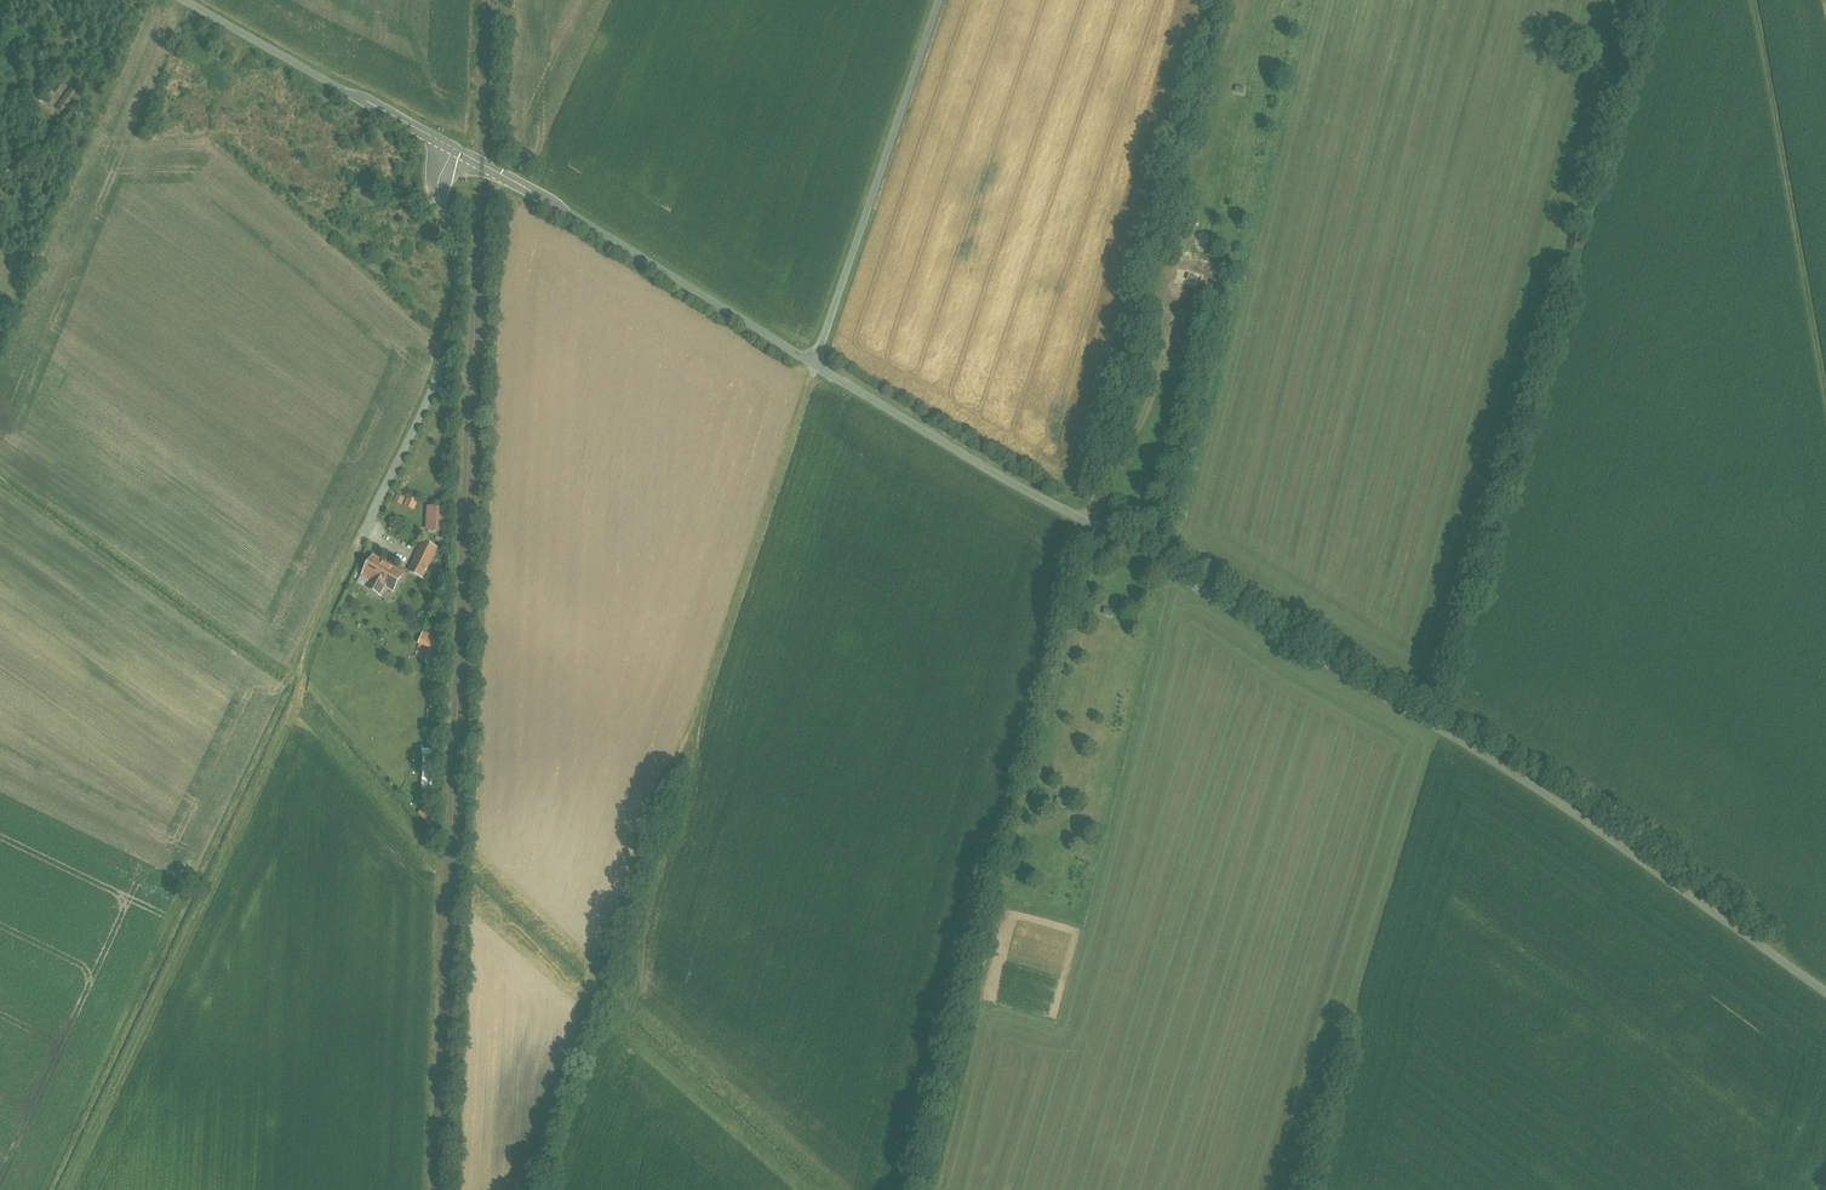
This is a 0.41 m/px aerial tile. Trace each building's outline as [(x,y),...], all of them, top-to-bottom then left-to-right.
[(429,507),(428,530),(445,531),(446,508),(429,507)] [(425,543),(410,571),(423,578),(437,549),(425,543)] [(374,559),(365,575),(374,580),(369,588),(381,595),(386,587),(394,591),(403,575),(374,559)] [(420,644),(431,649),(428,663),(437,670),(443,642),(424,634),(420,644)] [(424,769),(432,769),(432,760),(424,759),(424,769)] [(425,808),(420,813),(431,826),(437,821),(425,808)]
